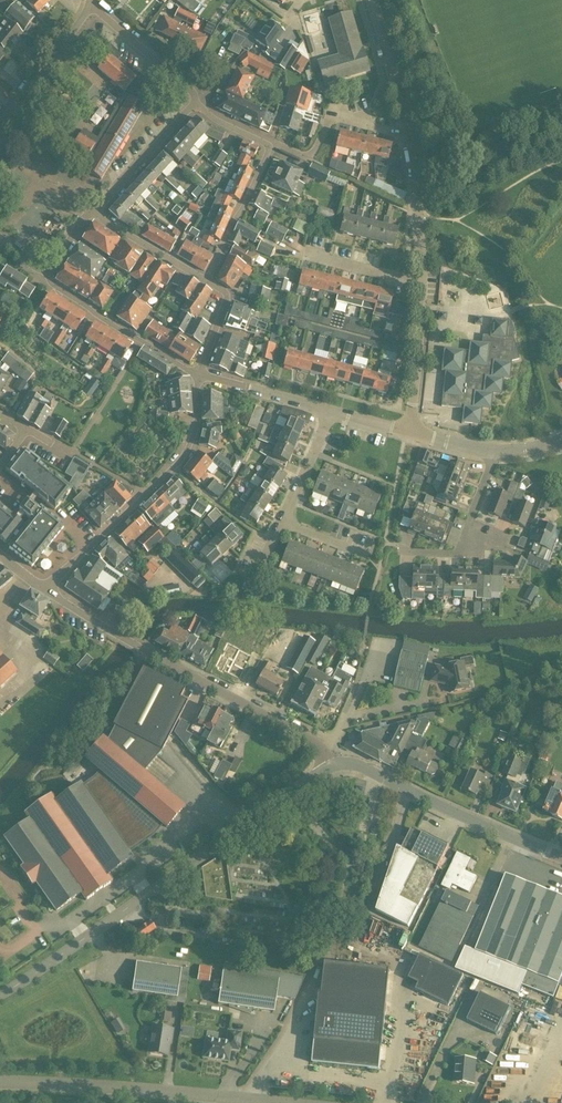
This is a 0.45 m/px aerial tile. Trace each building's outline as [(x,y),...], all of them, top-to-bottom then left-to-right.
[(24,0),(37,13),(50,0),(25,0),(24,0)] [(23,33),(33,19),(16,3),(5,16),(23,33)] [(179,9),(174,17),(181,21),(180,21),(187,24),(191,15),(179,9)] [(325,84),(368,72),(362,50),(356,52),(354,48),(358,47),(357,45),(354,36),(356,35),(350,14),(329,20),(339,56),(319,62),(325,84)] [(193,27),(198,18),(191,15),(187,24),(193,27)] [(156,31),(178,42),(185,27),(163,16),(156,31)] [(7,53),(22,34),(3,18),(0,21),(0,47),(7,53)] [(375,22),(366,24),(369,35),(377,33),(375,22)] [(276,42),(283,33),(269,23),(255,42),(264,48),(262,52),(268,57),(278,44),(276,42)] [(199,53),(207,38),(185,27),(178,42),(199,53)] [(109,56),(98,69),(111,80),(124,91),(122,93),(124,95),(114,112),(101,133),(98,139),(83,130),(80,135),(79,135),(70,150),(87,160),(90,162),(85,170),(101,180),(145,106),(142,104),(153,86),(141,76),(120,58),(122,56),(97,34),(96,33),(94,33),(93,34),(92,34),(92,35),(87,39),(88,40),(89,38),(109,56)] [(310,55),(316,53),(311,36),(305,38),(310,55)] [(285,49),(275,65),(284,70),(296,51),(287,45),(285,49)] [(7,53),(0,47),(0,67),(3,69),(12,58),(7,53)] [(287,65),(300,74),(309,61),(296,52),(287,65)] [(257,71),(256,75),(268,80),(275,66),(247,53),(237,60),(244,69),(248,66),(257,71)] [(225,93),(242,101),(254,78),(237,70),(232,79),(225,93)] [(306,113),(306,112),(311,114),(317,97),(291,88),(288,97),(286,105),(297,108),(297,109),(306,113)] [(217,109),(234,117),(242,101),(225,93),(217,109)] [(259,128),(266,112),(242,101),(234,117),(259,128)] [(90,120),(97,125),(107,112),(100,107),(90,120)] [(311,114),(306,112),(306,113),(297,109),(297,108),(296,110),(285,107),(279,127),(297,132),(301,120),(311,123),(311,122),(313,114),(311,114)] [(276,117),(269,114),(264,124),(271,127),(276,117)] [(221,143),(226,133),(206,123),(204,126),(195,118),(180,135),(194,147),(205,135),(219,142),(221,143)] [(349,151),(353,135),(340,132),(336,147),(349,151)] [(194,147),(180,135),(166,150),(166,151),(179,163),(183,159),(193,168),(199,161),(189,152),(194,147)] [(366,139),(353,135),(349,151),(362,154),(366,139)] [(375,158),(379,142),(366,139),(362,154),(375,158)] [(242,154),(239,159),(248,163),(251,158),(254,159),(259,148),(244,141),(239,152),(242,154)] [(392,145),(379,142),(375,158),(388,161),(392,145)] [(220,168),(228,156),(221,152),(213,163),(220,168)] [(163,155),(163,154),(152,166),(166,179),(177,167),(163,155)] [(248,163),(239,159),(237,166),(241,168),(235,182),(246,187),(253,172),(245,169),(248,163)] [(351,176),(354,167),(346,164),(337,161),(335,168),(335,171),(351,176)] [(298,182),(302,173),(282,163),(271,185),(292,195),(292,194),(299,197),(305,185),(298,182)] [(325,184),(330,173),(312,164),(307,173),(306,175),(325,184)] [(166,179),(152,166),(141,177),(151,186),(158,178),(162,183),(166,179)] [(224,176),(227,170),(222,168),(219,173),(224,176)] [(193,179),(204,188),(208,183),(197,174),(193,179)] [(170,175),(166,179),(181,194),(185,191),(170,175)] [(140,198),(147,191),(152,196),(156,191),(151,186),(141,177),(131,189),(140,198)] [(379,192),(380,192),(383,184),(377,181),(367,177),(366,179),(364,185),(364,186),(379,192)] [(194,182),(188,189),(197,197),(203,190),(194,182)] [(239,202),(246,187),(235,182),(229,195),(218,190),(214,197),(221,200),(230,204),(232,199),(239,202)] [(383,184),(380,192),(390,197),(394,188),(383,184)] [(140,198),(131,189),(120,200),(130,209),(140,198)] [(274,197),(272,200),(265,197),(266,195),(255,190),(249,205),(260,210),(259,212),(257,211),(254,218),(264,223),(267,216),(262,213),(263,211),(267,214),(271,205),(284,211),(288,204),(274,197)] [(157,212),(160,209),(148,198),(145,201),(157,212)] [(119,220),(126,213),(130,209),(120,200),(109,212),(119,221),(119,220)] [(227,210),(230,204),(221,200),(218,207),(222,208),(216,222),(226,227),(233,212),(227,210)] [(188,209),(196,213),(199,207),(195,205),(191,203),(188,209)] [(177,216),(182,210),(176,205),(171,211),(177,216)] [(344,217),(340,233),(353,236),(357,219),(356,219),(348,217),(350,208),(345,207),(342,216),(344,217)] [(357,219),(353,236),(367,240),(371,223),(369,222),(361,220),(363,211),(360,210),(358,210),(356,219),(357,219)] [(148,221),(152,218),(145,212),(142,215),(147,220),(148,221)] [(126,213),(119,220),(136,230),(137,229),(141,222),(126,213)] [(371,223),(367,240),(380,243),(384,226),(382,225),(374,223),(376,215),(373,214),(371,213),(369,222),(371,223)] [(384,226),(380,243),(394,247),(398,229),(387,227),(390,218),(387,217),(384,217),(382,225),(384,226)] [(187,222),(181,218),(176,225),(185,231),(188,227),(186,225),(187,222)] [(289,229),(297,232),(304,236),(309,226),(294,219),(289,229)] [(254,243),(260,232),(241,222),(240,221),(234,232),(228,242),(234,245),(237,247),(242,237),(254,243)] [(108,257),(120,240),(94,222),(82,239),(108,257)] [(220,242),(226,227),(216,222),(209,236),(205,235),(202,241),(211,245),(214,239),(220,242)] [(286,233),(287,232),(271,224),(266,234),(278,240),(282,242),(286,233)] [(170,253),(176,242),(147,225),(144,233),(142,236),(170,253)] [(197,237),(201,232),(193,227),(189,232),(197,237)] [(192,242),(195,236),(188,233),(185,239),(192,242)] [(177,255),(191,264),(199,250),(204,242),(196,238),(192,245),(186,242),(177,255)] [(120,240),(108,259),(115,263),(113,265),(128,274),(142,254),(142,253),(124,242),(120,240)] [(271,258),(275,248),(260,242),(256,252),(260,253),(271,258)] [(93,280),(104,262),(79,245),(79,246),(69,261),(68,263),(93,280)] [(234,247),(230,254),(248,265),(251,267),(258,256),(248,250),(246,254),(234,247)] [(213,258),(199,250),(191,264),(204,272),(213,258)] [(129,276),(141,283),(156,262),(143,254),(129,276)] [(229,256),(221,272),(238,280),(247,267),(229,256)] [(138,292),(150,299),(160,282),(166,286),(175,273),(157,263),(138,292)] [(26,283),(27,281),(6,268),(0,265),(0,276),(1,276),(0,278),(0,285),(5,288),(7,285),(19,293),(29,299),(35,289),(34,288),(28,284),(26,283)] [(89,300),(98,284),(92,281),(66,265),(65,266),(57,278),(56,280),(89,300)] [(274,267),(273,277),(294,279),(295,269),(274,267)] [(311,290),(315,274),(302,271),(298,284),(298,287),(311,290)] [(231,289),(238,280),(221,272),(216,281),(231,289)] [(181,311),(183,312),(195,320),(196,318),(211,292),(179,274),(172,284),(178,288),(175,293),(178,295),(177,296),(188,301),(181,311)] [(324,293),(328,277),(315,274),(311,290),(319,292),(317,299),(322,300),(324,293)] [(324,293),(337,296),(341,281),(328,277),(324,293)] [(350,300),(354,284),(341,281),(337,296),(335,302),(348,305),(350,300)] [(99,283),(98,284),(89,300),(88,301),(102,310),(114,293),(99,283)] [(250,299),(255,300),(258,286),(252,284),(250,293),(251,293),(250,299)] [(367,287),(354,284),(350,300),(348,305),(361,309),(363,303),(367,287)] [(255,298),(268,301),(271,290),(258,287),(255,298)] [(376,306),(380,290),(367,287),(363,303),(376,306)] [(389,310),(395,311),(396,308),(399,298),(392,296),(393,294),(380,290),(373,316),(386,319),(389,310)] [(136,291),(132,295),(146,305),(147,304),(150,299),(138,292),(137,292),(136,291)] [(40,309),(52,317),(62,302),(50,294),(40,309)] [(146,305),(132,295),(117,318),(137,331),(151,309),(146,305)] [(64,325),(73,309),(62,302),(52,317),(64,325)] [(228,311),(225,319),(258,329),(265,331),(267,325),(251,319),(253,313),(246,310),(247,308),(232,302),(228,311)] [(406,311),(396,308),(395,311),(395,313),(394,313),(394,315),(406,318),(406,311)] [(85,317),(73,309),(64,325),(76,332),(85,317)] [(296,318),(303,320),(305,313),(292,310),(290,317),(296,318)] [(183,334),(183,335),(201,345),(210,326),(196,318),(195,320),(183,312),(176,324),(174,328),(183,334)] [(438,320),(446,321),(447,313),(439,312),(438,320)] [(305,313),(303,320),(316,323),(318,317),(305,313)] [(278,314),(277,325),(286,326),(287,315),(278,314)] [(327,319),(318,317),(316,323),(329,327),(330,320),(327,319)] [(341,330),(354,333),(356,327),(357,327),(358,320),(350,318),(349,325),(343,323),(341,330)] [(45,329),(49,323),(42,319),(39,323),(40,323),(38,326),(45,329)] [(258,329),(225,319),(222,328),(247,333),(253,334),(255,335),(258,329)] [(330,320),(329,327),(341,330),(343,323),(331,320),(330,320)] [(463,409),(462,423),(471,424),(480,425),(482,409),(491,410),(492,395),(501,396),(503,380),(509,380),(511,362),(519,361),(514,341),(506,340),(509,322),(492,320),(490,339),(484,338),(484,345),(470,343),(469,352),(444,350),(442,372),(445,372),(441,407),(463,409)] [(144,334),(157,342),(165,329),(153,321),(144,334)] [(294,328),(307,331),(309,325),(295,321),(294,328)] [(98,346),(107,330),(95,323),(86,338),(93,343),(89,348),(88,348),(84,354),(91,358),(95,352),(98,346)] [(320,335),(322,328),(309,325),(307,331),(320,335)] [(356,327),(354,333),(367,337),(369,330),(356,327)] [(320,335),(333,338),(335,331),(322,328),(320,335)] [(170,350),(177,337),(165,329),(157,342),(170,350)] [(66,334),(59,330),(51,343),(58,347),(66,334)] [(98,346),(109,353),(119,338),(107,330),(98,346)] [(382,334),(369,330),(367,337),(381,340),(382,334)] [(345,341),(347,335),(335,331),(333,338),(345,341)] [(279,335),(272,334),(270,342),(277,344),(279,335)] [(179,335),(177,337),(170,350),(190,363),(199,349),(179,335)] [(223,335),(216,350),(234,357),(234,358),(244,361),(246,355),(245,355),(249,344),(240,341),(223,335)] [(360,338),(347,335),(345,341),(358,345),(360,338)] [(123,358),(131,345),(119,338),(109,353),(110,353),(106,359),(106,358),(97,372),(104,376),(112,363),(112,362),(115,357),(121,361),(123,358)] [(358,345),(371,348),(373,341),(360,338),(358,345)] [(274,361),(277,344),(265,341),(261,358),(274,361)] [(384,351),(386,345),(373,341),(371,348),(384,351)] [(399,348),(386,345),(384,351),(397,355),(399,348)] [(167,376),(173,366),(144,348),(137,358),(167,376)] [(234,357),(216,350),(210,366),(243,378),(245,372),(240,371),(244,361),(234,358),(234,357)] [(283,367),(296,370),(301,355),(287,351),(283,367)] [(1,361),(26,383),(28,381),(34,373),(9,352),(3,359),(1,361)] [(309,374),(313,358),(301,355),(296,370),(309,374)] [(309,374),(322,377),(326,362),(313,358),(309,374)] [(335,381),(339,365),(326,362),(322,377),(335,381)] [(270,374),(272,365),(265,363),(262,377),(268,379),(270,374)] [(360,388),(365,372),(366,367),(353,364),(352,369),(348,384),(360,388)] [(352,369),(339,365),(335,381),(348,384),(352,369)] [(379,370),(377,376),(373,391),(386,395),(387,393),(391,379),(390,379),(391,373),(379,370)] [(10,378),(0,371),(0,393),(10,378)] [(373,391),(377,376),(365,372),(360,388),(373,391)] [(91,396),(100,383),(93,378),(84,391),(91,396)] [(168,398),(191,394),(190,378),(166,384),(168,398)] [(17,416),(29,423),(42,400),(30,393),(17,416)] [(230,420),(230,408),(227,407),(227,397),(222,397),(222,396),(203,393),(202,420),(207,420),(219,420),(230,420)] [(179,414),(192,414),(191,394),(168,398),(171,414),(179,414)] [(49,404),(42,400),(29,423),(40,429),(50,411),(46,409),(49,404)] [(256,431),(264,410),(256,407),(247,427),(256,431)] [(287,420),(283,430),(299,437),(305,424),(299,422),(303,412),(283,407),(279,417),(287,420)] [(168,421),(168,414),(158,412),(157,420),(159,420),(168,421)] [(262,421),(268,424),(271,416),(265,413),(262,421)] [(51,433),(60,438),(67,424),(59,419),(51,433)] [(219,435),(221,434),(220,425),(220,423),(208,425),(203,426),(199,446),(216,449),(219,435)] [(5,450),(15,436),(0,426),(0,446),(5,450)] [(269,442),(277,446),(278,443),(294,450),(299,437),(283,430),(275,427),(269,439),(268,442),(269,442)] [(239,440),(234,432),(229,436),(234,443),(239,440)] [(269,442),(268,442),(269,439),(259,435),(257,439),(268,444),(269,442)] [(278,443),(277,446),(272,456),(286,462),(288,463),(294,450),(278,443)] [(427,465),(431,454),(422,450),(418,461),(427,465)] [(21,452),(6,471),(22,484),(24,481),(40,494),(38,497),(54,510),(61,502),(59,501),(63,496),(65,498),(71,490),(54,477),(38,464),(39,464),(30,456),(28,458),(21,452)] [(204,473),(212,463),(211,463),(198,452),(183,470),(198,482),(200,479),(203,482),(207,476),(204,473)] [(233,479),(243,460),(234,455),(230,462),(219,453),(212,462),(233,479)] [(270,470),(266,477),(264,479),(279,488),(287,476),(282,473),(285,468),(284,468),(268,457),(262,465),(270,470)] [(75,474),(84,478),(90,467),(74,458),(70,464),(65,474),(73,479),(75,474)] [(447,468),(440,465),(438,470),(466,480),(470,469),(455,463),(450,461),(447,468)] [(438,470),(440,465),(434,463),(431,472),(436,474),(438,470)] [(243,465),(239,473),(244,476),(248,468),(243,465)] [(414,472),(422,476),(426,469),(417,465),(414,472)] [(444,477),(441,484),(461,491),(463,488),(466,480),(438,470),(436,474),(444,477)] [(328,498),(336,477),(321,471),(313,492),(328,498)] [(257,490),(272,500),(275,501),(279,495),(276,493),(279,488),(264,479),(266,477),(258,472),(257,474),(255,477),(263,482),(258,489),(257,490)] [(413,474),(410,481),(420,485),(423,478),(413,474)] [(351,483),(336,477),(328,498),(343,504),(351,483)] [(171,507),(187,491),(174,478),(158,493),(171,507)] [(211,492),(218,484),(210,478),(204,487),(211,492)] [(527,478),(521,482),(526,489),(532,485),(527,478)] [(441,484),(433,481),(431,485),(439,488),(437,495),(457,503),(461,491),(441,484)] [(506,500),(512,502),(517,489),(519,485),(511,481),(506,494),(495,490),(494,492),(487,512),(488,513),(488,514),(489,516),(493,518),(495,517),(496,516),(499,517),(506,500)] [(117,484),(116,483),(104,494),(119,510),(131,499),(129,497),(133,491),(134,492),(134,491),(118,483),(117,484)] [(357,510),(366,488),(351,483),(343,504),(357,510)] [(255,493),(251,500),(249,502),(264,512),(272,500),(257,490),(258,489),(251,484),(250,485),(248,488),(255,493)] [(381,494),(366,488),(357,510),(373,516),(381,494)] [(517,489),(512,502),(510,507),(516,509),(511,522),(524,527),(532,506),(520,502),(524,492),(517,489)] [(171,507),(158,493),(141,509),(152,520),(158,526),(167,518),(163,514),(171,507)] [(119,510),(104,494),(94,503),(99,509),(109,520),(119,510)] [(240,500),(248,504),(242,514),(247,518),(256,523),(264,512),(249,502),(251,500),(243,495),(242,497),(240,500)] [(78,507),(83,503),(77,497),(72,501),(78,507)] [(32,567),(46,549),(63,527),(40,509),(39,511),(26,501),(23,505),(19,510),(32,521),(26,528),(0,507),(0,538),(6,543),(8,541),(12,544),(9,548),(32,567)] [(195,502),(191,512),(202,517),(206,507),(195,502)] [(99,509),(94,503),(85,512),(100,528),(109,520),(99,509)] [(427,514),(430,506),(425,504),(422,512),(411,507),(409,513),(407,519),(411,520),(407,530),(408,530),(407,533),(414,536),(415,533),(419,535),(427,514)] [(215,508),(208,516),(214,522),(221,515),(215,508)] [(419,535),(430,539),(441,510),(436,509),(433,516),(427,514),(419,535)] [(441,510),(430,539),(441,543),(444,535),(445,533),(447,529),(449,524),(449,523),(443,520),(446,512),(441,510)] [(346,513),(340,511),(337,519),(342,521),(346,513)] [(138,513),(122,527),(128,533),(135,540),(150,526),(138,513)] [(228,527),(221,533),(220,535),(232,547),(242,538),(231,525),(232,524),(225,517),(221,521),(228,527)] [(203,522),(211,530),(215,527),(216,526),(208,518),(203,522)] [(549,540),(554,529),(550,527),(551,525),(550,523),(544,520),(542,521),(541,524),(539,523),(532,542),(529,541),(525,549),(538,554),(541,546),(550,550),(553,541),(549,540)] [(449,523),(449,524),(447,529),(445,533),(444,535),(448,537),(453,525),(449,523)] [(128,547),(133,552),(139,547),(134,541),(135,540),(128,533),(122,527),(115,534),(128,547)] [(148,553),(164,537),(155,529),(154,527),(138,542),(148,553)] [(210,544),(222,557),(232,547),(220,535),(221,533),(215,527),(211,530),(218,537),(212,543),(210,544)] [(175,547),(182,541),(172,531),(166,538),(175,547)] [(212,567),(222,557),(210,544),(212,543),(205,536),(203,538),(201,540),(208,547),(200,554),(208,562),(212,567)] [(104,556),(110,561),(116,567),(119,571),(131,560),(128,557),(123,552),(110,538),(95,553),(101,559),(104,556)] [(296,568),(305,546),(290,540),(281,562),(296,568)] [(57,547),(57,552),(62,554),(66,551),(65,545),(60,544),(57,547)] [(319,552),(305,546),(296,568),(311,574),(319,552)] [(166,559),(191,584),(200,574),(176,550),(166,559)] [(326,579),(334,558),(319,552),(311,574),(326,579)] [(208,562),(200,554),(191,563),(199,571),(208,562)] [(77,571),(65,588),(97,610),(98,609),(103,612),(110,601),(106,598),(115,584),(116,585),(122,577),(104,564),(92,556),(80,573),(77,571)] [(510,563),(502,563),(502,577),(520,578),(527,563),(513,556),(510,563)] [(349,564),(334,558),(326,579),(341,585),(349,564)] [(147,566),(155,573),(161,566),(153,559),(147,566)] [(548,564),(541,561),(538,568),(545,571),(548,564)] [(502,577),(502,563),(493,562),(493,572),(490,572),(490,593),(501,593),(502,577)] [(356,591),(364,570),(349,564),(341,585),(356,591)] [(14,577),(10,574),(3,568),(0,566),(0,589),(14,577)] [(417,590),(424,590),(425,568),(413,567),(412,583),(405,582),(404,600),(411,600),(411,596),(417,596),(417,590)] [(438,569),(425,568),(424,590),(436,591),(436,599),(443,599),(443,597),(443,587),(437,587),(438,569)] [(463,592),(464,569),(451,569),(450,587),(443,587),(443,597),(450,598),(451,591),(463,592)] [(477,570),(464,569),(463,592),(475,592),(475,599),(482,599),(483,589),(476,588),(477,570)] [(126,571),(123,575),(142,588),(145,584),(126,571)] [(532,602),(538,589),(530,585),(523,598),(532,602)] [(17,623),(28,630),(30,631),(35,623),(37,619),(48,602),(36,595),(31,592),(21,607),(28,612),(24,617),(22,616),(17,623)] [(490,609),(490,600),(481,600),(481,609),(490,609)] [(188,630),(187,630),(187,631),(191,633),(190,635),(197,638),(205,622),(193,616),(186,629),(188,630)] [(228,624),(223,633),(230,637),(235,627),(228,624)] [(153,641),(171,650),(182,630),(172,625),(169,633),(163,630),(159,632),(153,641)] [(182,630),(171,650),(180,655),(189,637),(190,635),(186,632),(187,631),(187,630),(188,630),(186,629),(183,628),(182,630)] [(320,636),(311,651),(319,655),(327,640),(320,636)] [(213,649),(189,637),(180,655),(204,667),(213,649)] [(226,641),(213,666),(227,674),(240,648),(226,641)] [(240,648),(227,674),(240,680),(249,664),(249,665),(255,667),(263,654),(256,651),(254,656),(253,656),(253,654),(240,648)] [(44,657),(54,665),(59,659),(49,650),(44,657)] [(402,650),(394,686),(409,690),(420,692),(429,657),(402,650)] [(87,653),(77,665),(84,671),(94,659),(87,653)] [(0,655),(0,688),(16,674),(2,657),(0,655)] [(277,696),(283,684),(274,680),(276,677),(267,672),(271,665),(265,662),(259,673),(261,674),(255,685),(277,696)] [(435,666),(432,681),(449,685),(450,693),(469,689),(464,663),(445,667),(445,668),(443,668),(435,666)] [(132,688),(112,726),(162,752),(173,730),(186,704),(179,700),(185,690),(143,668),(133,688),(132,688)] [(316,684),(320,678),(321,674),(312,669),(311,668),(305,679),(290,704),(301,710),(315,684),(316,684)] [(323,702),(335,708),(342,697),(343,696),(352,678),(347,675),(347,674),(338,669),(332,680),(333,681),(328,690),(323,702)] [(328,690),(333,681),(332,680),(321,674),(320,678),(316,684),(315,684),(301,710),(315,717),(323,702),(328,690)] [(231,723),(234,722),(232,718),(229,719),(222,715),(221,711),(216,709),(213,710),(203,705),(193,723),(194,723),(192,726),(190,730),(201,735),(204,728),(212,732),(207,743),(220,749),(223,743),(224,743),(231,730),(228,729),(231,723)] [(418,724),(406,719),(398,726),(395,725),(363,732),(354,749),(382,763),(383,763),(395,769),(403,754),(410,739),(418,724)] [(419,721),(418,724),(410,739),(419,744),(431,721),(426,719),(419,721)] [(175,733),(186,745),(191,736),(185,732),(189,725),(181,721),(175,733)] [(104,739),(92,752),(86,759),(101,771),(95,778),(82,787),(81,785),(74,790),(56,803),(51,796),(51,795),(25,814),(28,817),(30,821),(5,838),(25,867),(21,870),(21,869),(20,870),(31,886),(32,886),(32,885),(36,882),(54,908),(55,910),(80,892),(85,899),(85,900),(111,881),(106,875),(131,857),(128,852),(153,835),(163,824),(166,827),(183,807),(161,788),(144,772),(151,764),(158,756),(162,752),(112,726),(112,727),(115,729),(108,742),(104,739)] [(463,753),(468,743),(460,739),(455,749),(463,753)] [(427,773),(432,775),(435,774),(438,768),(437,764),(432,762),(431,762),(425,759),(427,755),(418,751),(417,754),(413,753),(408,764),(426,773),(427,773)] [(544,753),(541,759),(548,761),(550,755),(544,753)] [(521,777),(518,776),(523,762),(510,757),(503,773),(509,776),(503,790),(504,790),(499,803),(501,806),(516,813),(526,790),(517,786),(521,777)] [(223,762),(215,777),(223,781),(228,771),(230,766),(223,762)] [(488,786),(492,777),(481,772),(479,774),(471,771),(463,790),(477,796),(482,783),(488,786)] [(553,791),(545,811),(554,814),(553,817),(561,821),(561,795),(553,791)] [(398,847),(376,911),(409,928),(449,848),(412,829),(402,849),(398,847)] [(470,893),(477,877),(466,871),(471,860),(457,853),(441,886),(450,890),(453,885),(470,893)] [(522,985),(523,986),(559,896),(506,874),(475,951),(527,972),(522,985)] [(192,902),(202,897),(198,889),(188,894),(192,902)] [(447,892),(442,901),(419,948),(452,963),(479,906),(447,892)] [(559,896),(523,986),(553,998),(559,984),(559,985),(561,978),(561,897),(559,896)] [(155,929),(150,923),(139,931),(143,937),(155,929)] [(463,975),(431,959),(419,983),(416,990),(448,1006),(463,975)] [(177,998),(182,969),(137,962),(132,992),(177,998)] [(391,969),(324,962),(313,1062),(316,1063),(377,1069),(380,1070),(391,969)] [(197,979),(209,981),(211,967),(200,964),(197,979)] [(223,971),(218,1004),(229,1006),(229,1007),(251,1014),(252,1009),(274,1012),(279,980),(223,971)] [(467,1021),(497,1035),(511,1007),(481,993),(467,1021)] [(122,1031),(118,1019),(112,1021),(117,1033),(122,1031)] [(193,1038),(195,1028),(184,1026),(182,1036),(193,1038)] [(153,1027),(150,1053),(168,1056),(170,1038),(172,1038),(173,1030),(153,1027)] [(239,1051),(241,1033),(228,1031),(227,1042),(206,1039),(203,1058),(228,1061),(230,1049),(239,1051)] [(494,1064),(497,1055),(487,1053),(484,1061),(494,1064)] [(454,1082),(474,1084),(476,1060),(457,1058),(454,1082)] [(402,1095),(411,1097),(413,1091),(418,1093),(419,1086),(404,1082),(402,1095)]
